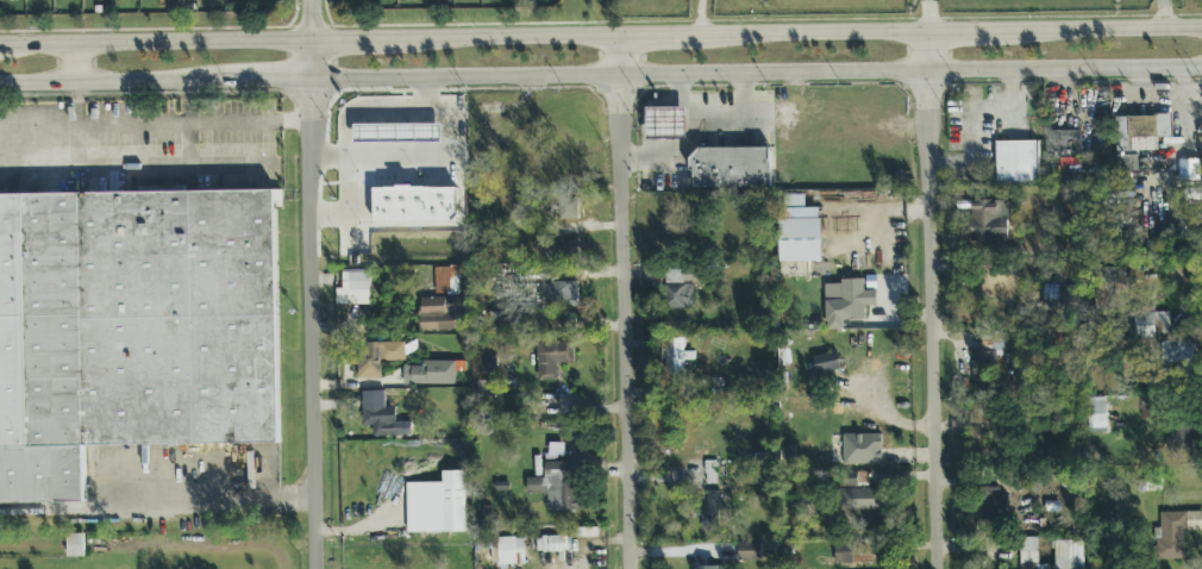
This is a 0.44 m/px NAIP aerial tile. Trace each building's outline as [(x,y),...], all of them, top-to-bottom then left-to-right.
[(1172,107),(1171,90),(1156,92),(1156,108),(1172,107)] [(646,139),(685,139),(685,108),(645,110),(646,139)] [(1139,151),(1158,151),(1157,138),(1172,138),(1172,117),(1115,118),(1116,173),(1139,171),(1139,151)] [(355,143),(370,143),(370,127),(355,129),(355,143)] [(1081,131),(1046,131),(1046,157),(1081,158),(1081,131)] [(1039,185),(1038,142),(995,143),(996,185),(1039,185)] [(769,149),(690,150),(691,189),(770,188),(769,149)] [(1178,182),(1198,181),(1198,161),(1178,161),(1178,182)] [(456,188),(373,188),(373,224),(456,224),(456,188)] [(88,502),(88,446),(280,444),(277,192),(0,195),(0,504),(88,502)] [(821,262),(820,208),(805,210),(805,195),(778,196),(780,263),(821,262)] [(578,220),(580,199),(558,198),(558,219),(578,220)] [(1008,242),(1007,201),(971,202),(972,243),(1008,242)] [(578,239),(540,240),(540,258),(580,257),(578,239)] [(459,295),(458,268),(434,268),(436,295),(459,295)] [(1125,268),(1100,268),(1100,311),(1118,311),(1118,298),(1125,298),(1125,268)] [(369,306),(370,273),(343,271),(342,290),(336,290),(336,305),(369,306)] [(1045,284),(1063,284),(1063,273),(1045,271),(1045,284)] [(826,331),(844,331),(844,321),(865,321),(864,307),(876,307),(876,290),(864,292),(864,280),(840,281),(840,284),(825,286),(826,331)] [(577,283),(547,283),(546,307),(576,308),(577,283)] [(693,286),(666,287),(668,309),(694,308),(693,286)] [(1073,286),(1044,287),(1045,314),(1073,313),(1073,286)] [(464,298),(421,299),(422,331),(464,331),(464,298)] [(1133,314),(1134,338),(1169,337),(1167,313),(1133,314)] [(684,339),(664,339),(666,377),(684,376),(683,362),(694,362),(694,352),(684,352),(684,339)] [(1192,342),(1160,342),(1160,363),(1177,364),(1177,375),(1192,375),(1192,342)] [(405,343),(364,344),(364,351),(356,351),(357,380),(381,380),(381,362),(405,362),(405,343)] [(574,364),(572,343),(537,344),(538,382),(557,381),(557,364),(574,364)] [(812,357),(815,375),(840,369),(837,352),(812,357)] [(993,352),(972,352),(971,376),(993,377),(993,352)] [(403,386),(455,384),(455,373),(464,373),(464,362),(420,362),(420,367),(403,367),(403,386)] [(492,399),(492,382),(477,382),(476,398),(492,399)] [(1106,398),(1087,399),(1088,429),(1106,429),(1106,398)] [(373,437),(405,436),(405,425),(396,426),(395,408),(384,408),(384,399),(362,400),(363,426),(373,426),(373,437)] [(998,424),(998,401),(969,402),(969,425),(998,424)] [(987,452),(987,437),(998,437),(998,427),(970,427),(969,452),(987,452)] [(1194,427),(1171,429),(1171,451),(1195,450),(1194,427)] [(843,436),(844,465),(883,464),(882,434),(843,436)] [(716,484),(716,462),(705,462),(703,484),(716,484)] [(583,511),(582,483),(566,483),(566,463),(546,463),(547,479),(526,479),(527,495),(546,495),(546,511),(583,511)] [(464,471),(443,473),(443,483),(407,484),(407,533),(465,532),(464,471)] [(1159,476),(1145,477),(1146,492),(1159,492),(1159,476)] [(1000,488),(976,488),(976,520),(1001,520),(1000,488)] [(879,489),(844,489),(843,512),(878,512),(879,489)] [(718,492),(706,492),(706,502),(695,504),(696,518),(701,518),(701,531),(719,531),(718,492)] [(1183,532),(1201,532),(1201,513),(1160,513),(1160,561),(1184,561),(1183,532)] [(68,557),(84,557),(83,534),(68,536),(68,557)] [(541,537),(543,554),(570,552),(569,536),(541,537)] [(525,567),(524,538),(497,539),(499,567),(525,567)] [(1048,565),(1038,565),(1037,538),(1020,539),(1020,568),(1049,568),(1048,565)] [(1083,540),(1054,542),(1055,568),(1083,568),(1083,540)] [(834,563),(871,564),(871,543),(834,542),(834,563)] [(760,543),(738,543),(738,562),(760,562),(760,543)]
